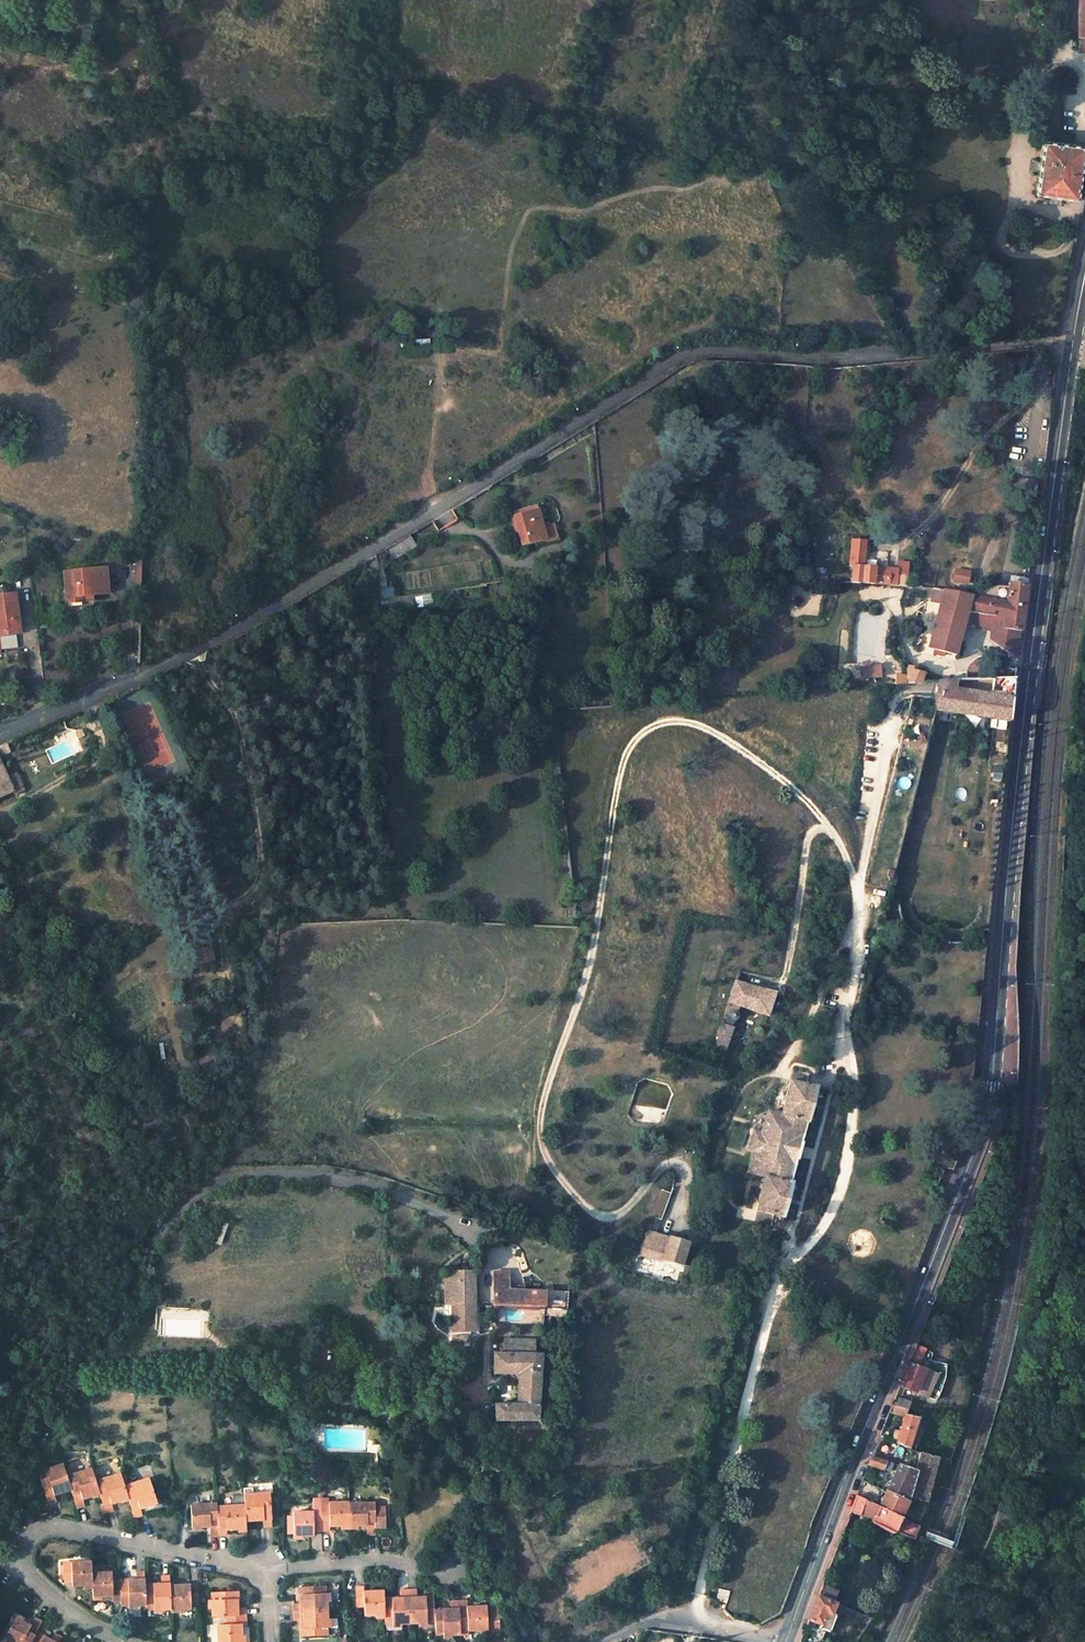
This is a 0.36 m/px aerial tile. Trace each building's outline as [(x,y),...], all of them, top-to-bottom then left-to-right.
[(1043,0),(1032,0),(1030,1),(1033,14),(1042,11),(1040,4),(1044,3),(1043,0)] [(103,69),(106,57),(92,55),(89,67),(103,69)] [(1084,144),(1042,138),(1035,192),(1077,198),(1082,161),(1084,144)] [(538,509),(537,505),(516,510),(517,515),(538,509)] [(538,509),(517,515),(512,516),(520,547),(546,540),(538,509)] [(386,549),(393,560),(415,547),(408,535),(386,549)] [(897,570),(863,567),(865,541),(852,540),(850,566),(853,566),(852,582),(895,586),(896,575),(899,575),(900,574),(900,571),(897,571),(897,570)] [(808,554),(799,554),(798,565),(808,565),(808,554)] [(950,582),(965,586),(969,571),(954,567),(950,582)] [(107,594),(105,568),(63,572),(66,604),(80,602),(79,597),(91,596),(107,594)] [(1027,586),(1028,578),(1010,575),(1009,583),(1027,586)] [(1005,603),(1009,583),(1007,582),(1004,582),(1001,583),(997,584),(993,586),(989,590),(987,593),(985,599),(1005,603)] [(1027,586),(1009,583),(1005,603),(985,599),(974,596),(971,596),(967,611),(977,613),(994,615),(993,627),(1021,631),(1024,605),(1027,586)] [(974,596),(978,587),(974,585),(966,588),(964,594),(971,596),(974,596)] [(944,590),(928,648),(934,650),(934,653),(942,656),(944,652),(955,655),(967,611),(971,596),(964,594),(944,590)] [(15,593),(0,595),(0,634),(19,632),(15,593)] [(1019,653),(1021,631),(993,627),(994,615),(977,613),(976,625),(978,625),(977,627),(993,629),(991,638),(1006,651),(1012,655),(1018,656),(1019,653)] [(879,665),(859,667),(859,678),(877,677),(879,665)] [(932,680),(932,676),(923,676),(924,672),(913,670),(913,667),(908,665),(907,670),(908,670),(906,675),(896,674),(894,683),(932,680)] [(894,683),(896,674),(886,673),(885,684),(894,683)] [(938,697),(935,709),(1011,721),(1016,678),(939,680),(938,697)] [(1,754),(10,750),(7,743),(0,746),(0,752),(1,754)] [(14,791),(0,762),(0,798),(14,791)] [(916,777),(896,772),(893,781),(913,786),(916,777)] [(725,1051),(733,1027),(732,1026),(729,1025),(736,1003),(739,1004),(749,1010),(767,1015),(776,987),(768,985),(766,990),(755,987),(736,981),(729,1001),(714,1047),(725,1051)] [(736,1012),(739,1004),(736,1003),(729,1025),(732,1026),(734,1019),(736,1018),(737,1015),(736,1012)] [(823,1005),(818,1021),(830,1025),(835,1008),(823,1005)] [(817,1088),(819,1077),(809,1074),(806,1085),(816,1087),(817,1088)] [(764,1177),(756,1210),(773,1214),(782,1217),(791,1182),(790,1182),(807,1121),(816,1087),(806,1085),(790,1081),(781,1114),(768,1110),(760,1132),(753,1129),(747,1148),(754,1150),(746,1172),(764,1177)] [(773,1214),(770,1225),(780,1228),(784,1217),(782,1217),(773,1214)] [(218,1221),(212,1238),(220,1241),(226,1224),(218,1221)] [(663,1262),(670,1239),(648,1232),(641,1255),(663,1262)] [(686,1268),(694,1245),(672,1238),(664,1261),(686,1268)] [(452,1304),(451,1308),(475,1307),(474,1271),(451,1271),(452,1304)] [(494,1305),(545,1307),(545,1292),(507,1290),(507,1273),(493,1273),(494,1305)] [(452,1321),(475,1321),(475,1307),(451,1308),(452,1321)] [(475,1321),(452,1321),(452,1331),(475,1331),(475,1321)] [(522,1354),(495,1354),(495,1372),(519,1372),(523,1372),(523,1404),(519,1404),(495,1405),(495,1420),(538,1420),(542,1356),(522,1354)] [(927,1396),(936,1373),(911,1363),(901,1386),(927,1396)] [(907,1408),(910,1402),(899,1398),(895,1405),(907,1408)] [(895,1405),(892,1404),(889,1410),(903,1416),(904,1415),(907,1408),(895,1405)] [(908,1448),(918,1418),(904,1415),(903,1416),(899,1431),(896,1443),(908,1448)] [(894,1429),(891,1441),(896,1443),(899,1431),(894,1429)] [(372,1444),(368,1444),(367,1452),(377,1452),(377,1447),(372,1447),(372,1444)] [(919,1453),(914,1470),(898,1465),(886,1491),(907,1501),(909,1496),(926,1502),(935,1470),(938,1458),(919,1453)] [(868,1465),(889,1473),(892,1464),(871,1457),(868,1465)] [(65,1467),(58,1469),(57,1466),(39,1471),(49,1503),(57,1500),(55,1493),(54,1490),(70,1484),(68,1476),(65,1467)] [(77,1507),(86,1504),(83,1498),(82,1494),(99,1488),(97,1481),(94,1472),(87,1474),(85,1471),(68,1476),(70,1484),(72,1488),(77,1507)] [(122,1476),(115,1479),(114,1476),(97,1481),(99,1488),(100,1492),(106,1512),(114,1509),(112,1503),(111,1499),(128,1494),(125,1486),(122,1476)] [(143,1514),(141,1508),(140,1504),(157,1499),(151,1481),(144,1483),(143,1480),(125,1486),(128,1494),(129,1498),(135,1517),(143,1514)] [(55,1493),(72,1488),(70,1484),(54,1490),(55,1493)] [(100,1492),(99,1488),(82,1494),(83,1498),(100,1492)] [(879,1506),(901,1517),(908,1501),(907,1501),(886,1491),(879,1506)] [(246,1515),(263,1514),(263,1518),(264,1526),(272,1525),(270,1493),(252,1494),(253,1497),(245,1498),(245,1505),(246,1515)] [(129,1498),(128,1494),(111,1499),(112,1503),(129,1498)] [(850,1512),(860,1516),(860,1514),(862,1509),(875,1515),(879,1506),(856,1495),(850,1512)] [(320,1499),(312,1498),(312,1512),(293,1512),(293,1536),(305,1536),(304,1534),(313,1534),(313,1531),(320,1531),(320,1499)] [(140,1504),(141,1508),(158,1503),(157,1499),(140,1504)] [(320,1531),(328,1531),(328,1527),(328,1524),(337,1524),(337,1526),(348,1526),(348,1516),(348,1504),(348,1502),(329,1503),(329,1499),(320,1499),(320,1531)] [(210,1526),(211,1535),(219,1534),(218,1516),(217,1503),(191,1505),(192,1527),(204,1527),(204,1524),(210,1523),(210,1526)] [(367,1526),(367,1535),(375,1535),(375,1528),(385,1528),(384,1507),(383,1507),(374,1507),(374,1503),(348,1504),(348,1516),(348,1526),(361,1526),(361,1523),(367,1523),(367,1526)] [(228,1534),(227,1529),(227,1527),(234,1526),(234,1529),(247,1527),(246,1519),(246,1517),(246,1515),(245,1505),(225,1506),(226,1515),(218,1516),(219,1534),(228,1534)] [(873,1519),(871,1523),(893,1533),(893,1531),(900,1518),(901,1517),(879,1506),(875,1515),(873,1519)] [(860,1514),(873,1519),(875,1515),(862,1509),(860,1514)] [(893,1531),(914,1540),(920,1526),(900,1518),(893,1531)] [(90,1561),(63,1563),(63,1582),(71,1582),(70,1583),(79,1583),(79,1585),(91,1584),(91,1573),(90,1561)] [(144,1571),(135,1572),(135,1579),(135,1583),(127,1583),(127,1580),(119,1580),(119,1581),(119,1600),(120,1602),(127,1602),(127,1605),(145,1605),(144,1584),(144,1571)] [(119,1581),(112,1581),(111,1572),(91,1573),(91,1584),(92,1597),(103,1596),(102,1594),(111,1594),(111,1596),(111,1600),(119,1600),(119,1581)] [(152,1588),(152,1584),(144,1584),(145,1605),(145,1607),(152,1606),(153,1610),(170,1609),(169,1585),(169,1576),(160,1577),(161,1584),(161,1588),(152,1588)] [(170,1609),(191,1609),(191,1604),(198,1603),(197,1584),(189,1585),(190,1587),(181,1588),(181,1585),(169,1585),(170,1609)] [(837,1591),(822,1585),(817,1597),(833,1602),(837,1591)] [(326,1610),(325,1594),(322,1594),(321,1587),(299,1587),(299,1595),(303,1595),(304,1603),(300,1603),(293,1604),(293,1612),(326,1610)] [(383,1591),(371,1591),(372,1594),(363,1594),(362,1592),(362,1587),(355,1588),(356,1607),(364,1606),(364,1615),(384,1615),(384,1604),(384,1599),(383,1591)] [(729,1592),(719,1589),(716,1600),(726,1603),(729,1592)] [(408,1590),(400,1591),(400,1598),(400,1603),(392,1603),(392,1599),(384,1599),(384,1604),(384,1615),(385,1621),(393,1621),(393,1624),(409,1624),(408,1590)] [(433,1597),(424,1597),(425,1601),(417,1601),(416,1598),(416,1590),(408,1590),(409,1624),(426,1623),(426,1620),(434,1619),(434,1610),(433,1597)] [(232,1599),(236,1599),(236,1591),(214,1592),(214,1599),(211,1599),(212,1617),(225,1616),(244,1615),(244,1607),(237,1607),(233,1607),(232,1599)] [(808,1619),(820,1624),(819,1628),(824,1631),(831,1613),(835,1603),(833,1602),(817,1597),(808,1619)] [(435,1622),(435,1632),(443,1632),(443,1635),(460,1634),(460,1626),(459,1615),(459,1607),(459,1601),(450,1601),(451,1610),(451,1612),(442,1613),(442,1610),(434,1610),(434,1619),(435,1622)] [(459,1601),(459,1607),(459,1615),(460,1626),(460,1634),(467,1634),(467,1630),(479,1630),(487,1629),(498,1629),(498,1612),(486,1612),(486,1607),(486,1606),(474,1606),(474,1608),(467,1609),(467,1608),(467,1607),(466,1601),(459,1601)] [(293,1612),(293,1620),(301,1620),(304,1620),(305,1628),(301,1629),(301,1637),(324,1636),(323,1628),(326,1628),(326,1610),(293,1612)] [(824,1631),(828,1632),(835,1615),(831,1613),(824,1631)] [(225,1624),(217,1625),(217,1641),(241,1641),(240,1632),(238,1632),(238,1624),(240,1624),(245,1624),(244,1615),(225,1616),(225,1624)] [(35,1618),(31,1626),(29,1628),(25,1626),(26,1624),(15,1618),(5,1638),(13,1641),(32,1641),(37,1633),(43,1621),(35,1618)] [(42,1639),(43,1636),(37,1633),(32,1641),(47,1641),(42,1639)] [(55,1633),(51,1640),(51,1641),(59,1641),(62,1637),(55,1633)]
